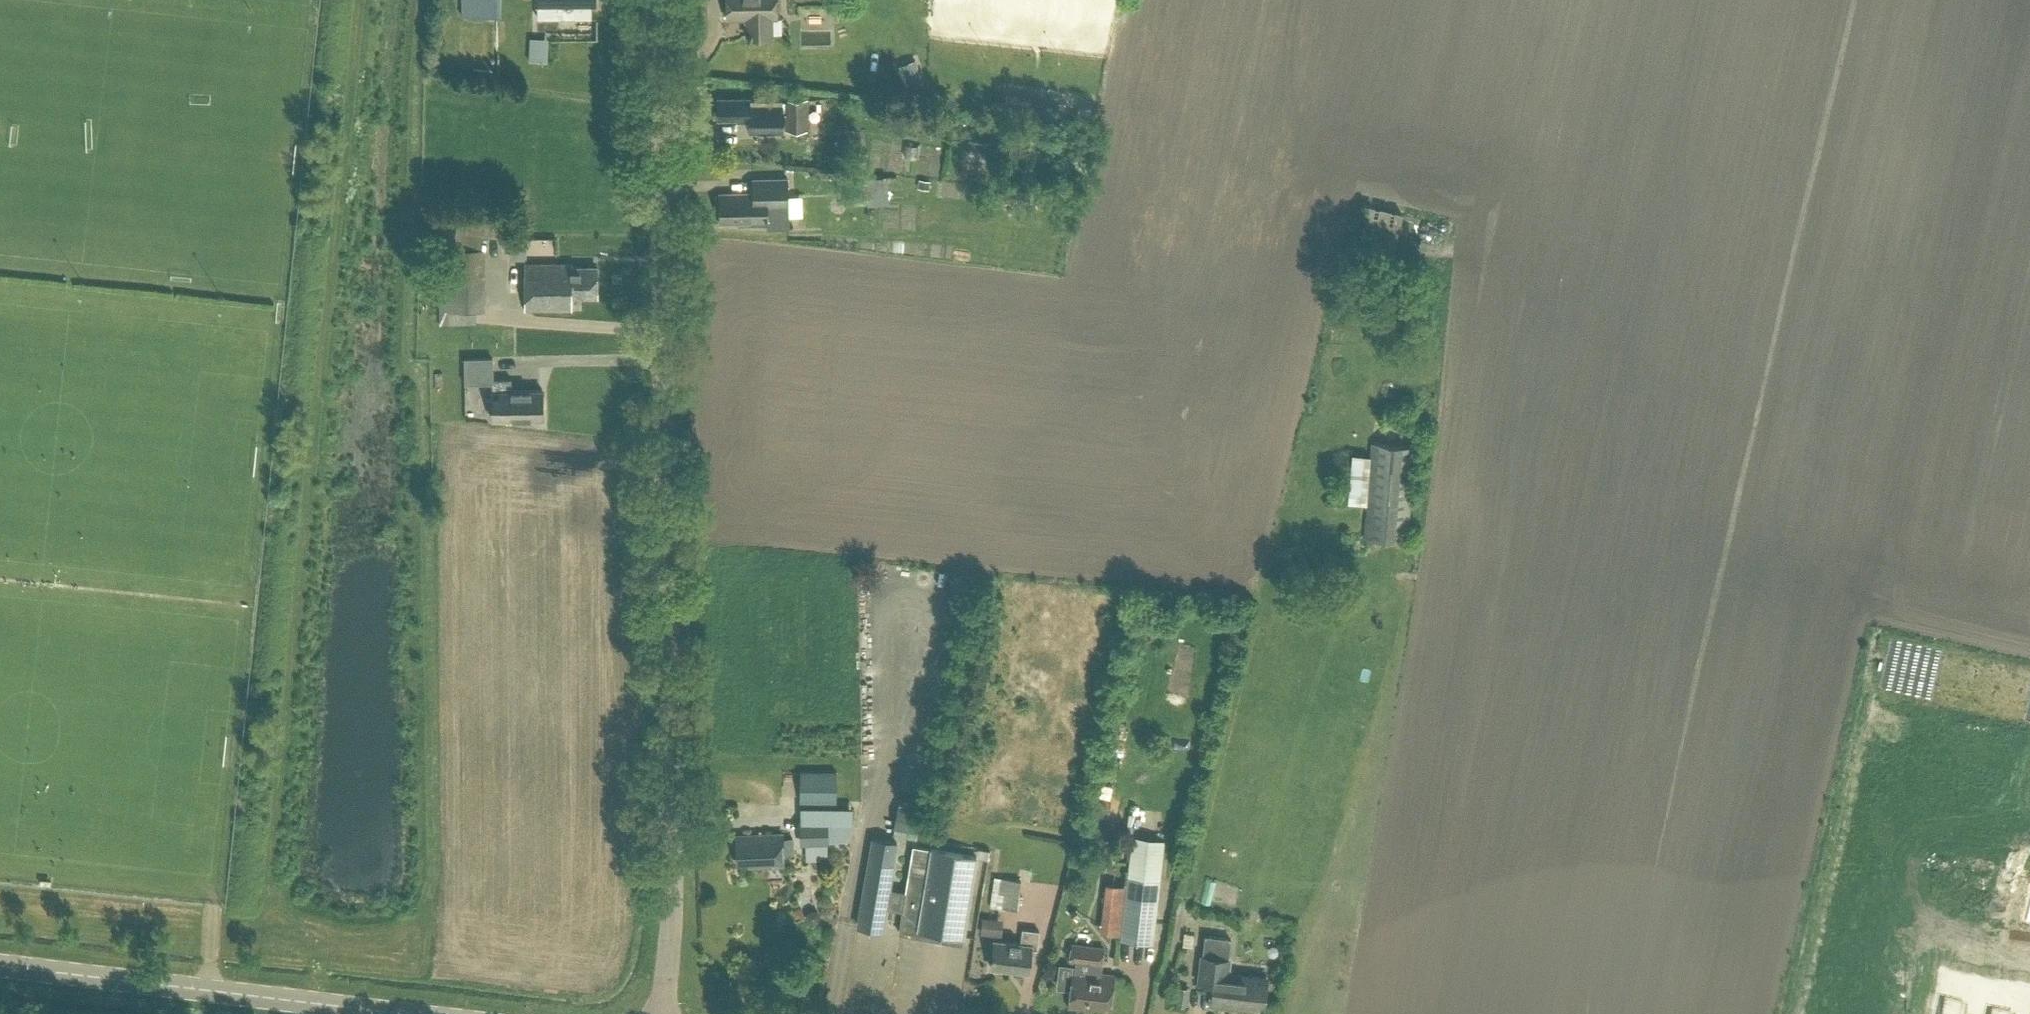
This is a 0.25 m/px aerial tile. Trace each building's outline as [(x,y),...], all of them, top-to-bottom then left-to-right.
[(479,0),(463,0),(463,13),(479,13),(479,0)] [(771,16),(776,16),(775,0),(726,0),(726,17),(745,16),(745,34),(771,34),(771,16)] [(591,15),(591,1),(537,1),(537,15),(591,15)] [(533,58),(552,59),(552,35),(533,34),(533,58)] [(753,98),(753,97),(717,98),(717,117),(739,117),(739,120),(748,120),(748,131),(784,130),(784,98),(753,98)] [(784,128),(807,128),(807,113),(807,97),(784,98),(784,128)] [(788,227),(787,178),(753,179),(753,192),(719,193),(719,222),(737,221),(737,224),(766,223),(767,228),(788,227)] [(851,180),(851,197),(868,196),(867,179),(851,180)] [(441,232),(482,234),(510,236),(510,207),(443,204),(440,232),(441,232)] [(1367,205),(1358,240),(1394,249),(1402,212),(1367,205)] [(515,236),(515,256),(528,256),(529,236),(515,236)] [(571,266),(571,262),(525,262),(525,309),(571,308),(571,295),(597,295),(597,266),(571,266)] [(477,276),(443,278),(445,321),(479,319),(477,276)] [(492,377),(492,356),(464,356),(464,381),(491,381),(492,417),(530,416),(542,416),(542,388),(511,388),(511,377),(492,377)] [(1365,538),(1408,541),(1415,446),(1371,443),(1365,538)] [(837,800),(837,770),(800,769),(800,799),(837,800)] [(901,812),(899,831),(923,834),(925,815),(901,812)] [(826,820),(826,819),(800,820),(801,842),(827,841),(826,839),(852,838),(852,819),(826,820)] [(782,840),(781,832),(736,834),(737,863),(749,862),(749,866),(783,864),(782,852),(793,852),(792,840),(782,840)] [(1149,940),(1161,838),(1135,834),(1126,904),(1109,903),(1107,923),(1124,924),(1122,937),(1149,940)] [(905,892),(888,889),(897,841),(873,837),(858,924),(881,928),(886,900),(903,903),(899,931),(962,942),(976,854),(913,844),(905,892)] [(1017,908),(1021,878),(994,875),(990,905),(1017,908)] [(986,914),(984,929),(1007,931),(1008,916),(986,914)] [(1036,948),(1038,932),(1023,930),(1021,944),(994,940),(991,966),(1028,970),(1030,947),(1036,948)] [(1261,978),(1226,974),(1228,958),(1231,938),(1204,934),(1198,985),(1215,986),(1213,1002),(1258,1008),(1261,978)] [(1101,972),(1104,947),(1072,943),(1070,960),(1076,961),(1075,969),(1073,968),(1068,1006),(1102,1011),(1103,1005),(1111,1006),(1115,973),(1101,972)]
